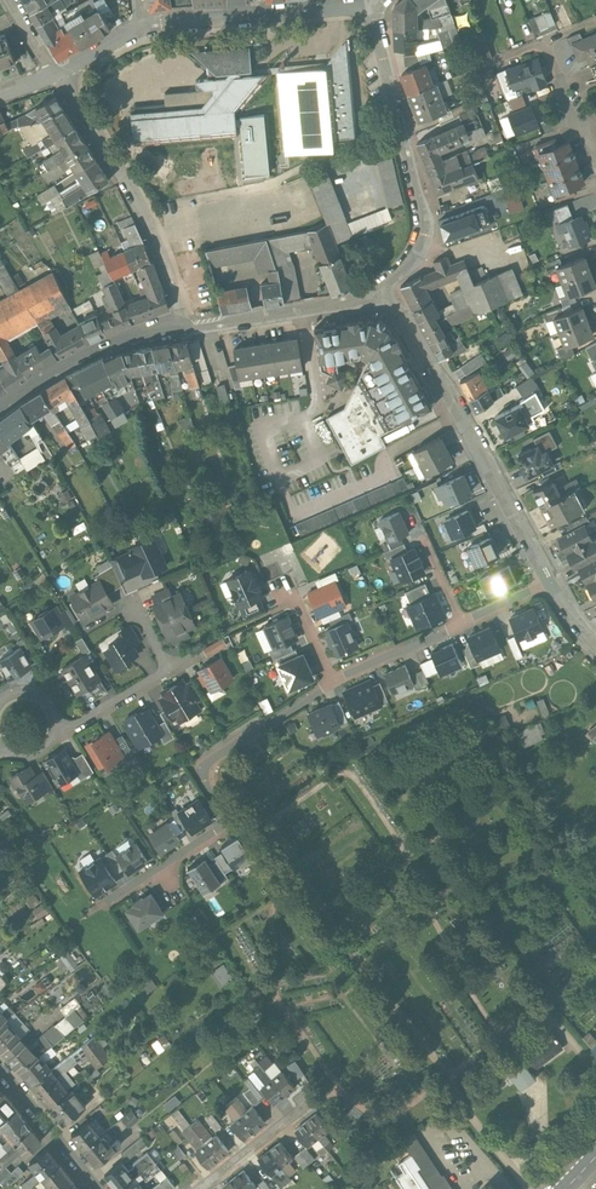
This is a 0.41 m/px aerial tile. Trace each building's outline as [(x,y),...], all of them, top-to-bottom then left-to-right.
[(24,2),(22,3),(29,15),(54,0),(53,0),(28,0),(25,2),(24,2)] [(54,0),(29,15),(38,29),(51,23),(50,20),(54,18),(48,9),(50,8),(51,10),(57,6),(55,2),(54,0)] [(55,2),(57,6),(60,11),(73,4),(70,0),(58,0),(55,2)] [(85,19),(99,11),(93,0),(89,0),(61,13),(65,20),(81,12),(84,16),(85,19)] [(152,10),(170,7),(177,6),(177,0),(150,0),(152,10)] [(416,28),(416,18),(415,4),(412,0),(402,0),(395,5),(393,10),(394,29),(416,28)] [(446,0),(428,0),(426,1),(432,18),(433,20),(439,18),(451,14),(446,0)] [(71,32),(80,48),(111,30),(99,10),(99,11),(85,19),(84,16),(75,21),(77,24),(69,28),(71,32)] [(549,11),(543,14),(549,27),(555,25),(549,11)] [(534,33),(540,31),(535,17),(528,20),(534,33)] [(432,18),(416,18),(416,28),(436,27),(433,20),(432,18)] [(55,29),(51,23),(38,29),(43,37),(55,29)] [(394,48),(417,48),(416,28),(394,29),(394,48)] [(63,29),(45,40),(58,61),(80,48),(71,32),(66,35),(63,29)] [(587,57),(591,66),(595,64),(595,34),(572,44),(578,60),(587,57)] [(15,63),(6,38),(0,41),(0,69),(15,63)] [(324,68),(279,72),(287,154),(300,153),(313,152),(333,151),(332,140),(357,137),(348,44),(341,45),(330,61),(328,61),(329,62),(324,68)] [(195,80),(204,88),(204,90),(164,94),(165,105),(132,108),(135,145),(237,136),(236,127),(235,119),(234,110),(239,110),(241,107),(243,108),(264,83),(263,74),(252,75),(251,70),(250,49),(197,54),(198,58),(215,73),(216,78),(195,80)] [(420,64),(417,55),(416,55),(403,56),(404,65),(420,64)] [(532,89),(547,84),(538,58),(506,69),(513,90),(530,83),(532,89)] [(324,68),(329,62),(251,70),(252,75),(263,74),(279,72),(324,68)] [(432,85),(425,66),(401,75),(409,94),(432,85)] [(481,78),(494,73),(492,67),(479,72),(481,78)] [(436,84),(432,85),(409,94),(414,108),(441,98),(436,84)] [(482,87),(475,90),(481,104),(488,101),(482,87)] [(514,113),(527,108),(522,95),(509,100),(514,113)] [(40,113),(44,121),(48,126),(67,114),(55,96),(36,108),(40,113)] [(446,112),(441,98),(414,108),(419,122),(446,112)] [(458,115),(467,111),(464,105),(451,110),(454,117),(458,115)] [(514,113),(509,115),(516,134),(539,125),(531,106),(527,108),(514,113)] [(458,115),(462,124),(466,132),(482,126),(480,122),(477,114),(475,107),(467,111),(458,115)] [(107,109),(102,112),(107,120),(112,117),(107,109)] [(17,126),(19,125),(35,124),(44,121),(40,113),(30,119),(29,117),(17,119),(5,124),(0,114),(0,133),(17,126)] [(75,128),(67,114),(48,126),(48,127),(53,135),(50,136),(47,136),(34,145),(38,151),(50,144),(56,140),(75,128)] [(240,118),(240,119),(241,127),(245,178),(269,176),(264,116),(240,118)] [(48,126),(44,121),(35,124),(19,125),(17,126),(25,140),(48,127),(48,126)] [(462,124),(433,137),(440,153),(468,140),(465,133),(466,132),(462,124)] [(482,126),(466,132),(465,133),(468,140),(469,142),(485,136),(482,126)] [(75,128),(56,140),(62,150),(39,164),(43,171),(86,145),(75,128)] [(502,141),(499,132),(493,134),(496,144),(502,141)] [(423,160),(440,153),(433,137),(417,144),(423,160)] [(536,146),(539,153),(553,148),(550,141),(536,146)] [(553,148),(539,153),(547,173),(576,162),(568,142),(553,148)] [(50,144),(38,151),(36,152),(40,158),(53,149),(50,144)] [(36,152),(38,151),(34,145),(24,151),(28,158),(36,152)] [(95,159),(86,145),(43,171),(48,180),(60,172),(60,171),(71,164),(76,171),(95,159)] [(469,156),(472,163),(489,157),(486,149),(469,156)] [(440,153),(423,160),(430,178),(462,166),(462,167),(472,163),(469,156),(468,153),(443,162),(440,153)] [(392,158),(375,162),(386,207),(403,203),(392,158)] [(109,181),(95,159),(76,171),(85,185),(75,191),(80,199),(109,181)] [(576,162),(547,173),(555,194),(568,189),(584,183),(576,162)] [(478,178),(472,163),(462,167),(462,166),(430,178),(437,194),(478,178)] [(310,183),(328,176),(325,169),(308,176),(310,183)] [(327,223),(335,244),(352,237),(352,235),(347,224),(328,176),(310,183),(327,223)] [(281,187),(287,200),(310,192),(304,178),(281,187)] [(51,216),(80,199),(75,191),(63,198),(54,185),(51,187),(46,190),(57,207),(54,209),(53,207),(48,211),(51,216)] [(568,189),(555,194),(557,201),(571,195),(568,189)] [(559,223),(561,222),(572,218),(567,205),(554,210),(559,223)] [(484,206),(438,222),(443,242),(491,226),(484,206)] [(347,224),(352,235),(385,222),(381,210),(347,224)] [(572,218),(561,222),(571,246),(589,239),(587,232),(590,231),(586,220),(582,221),(580,215),(572,218)] [(320,264),(340,257),(335,244),(327,223),(307,231),(270,238),(271,243),(277,242),(278,250),(312,244),(320,264)] [(126,228),(134,248),(145,244),(136,224),(126,228)] [(269,270),(276,269),(266,239),(233,245),(239,260),(255,257),(260,272),(269,270)] [(142,266),(152,262),(145,244),(134,248),(126,252),(132,270),(142,266)] [(114,278),(132,270),(126,252),(105,260),(114,278)] [(320,264),(332,295),(352,288),(340,257),(320,264)] [(437,271),(451,266),(447,257),(434,262),(437,271)] [(557,268),(562,266),(560,258),(546,264),(549,272),(557,268)] [(557,268),(563,282),(589,272),(583,258),(562,266),(557,268)] [(14,356),(6,341),(12,338),(9,333),(35,318),(20,291),(1,259),(0,259),(0,281),(9,297),(0,302),(0,354),(4,361),(14,356)] [(466,299),(437,313),(439,316),(441,315),(443,319),(444,319),(453,314),(469,305),(473,315),(507,300),(497,275),(474,284),(464,261),(451,266),(437,271),(429,274),(434,286),(457,276),(466,299)] [(142,266),(148,282),(158,278),(152,262),(142,266)] [(265,307),(284,303),(278,269),(276,269),(269,270),(271,284),(261,286),(265,307)] [(497,275),(507,300),(521,294),(511,269),(497,275)] [(568,296),(568,297),(574,295),(594,287),(589,272),(563,282),(568,296)] [(44,334),(53,329),(45,313),(59,304),(66,315),(72,311),(66,300),(63,292),(54,273),(20,291),(35,318),(44,334)] [(434,286),(429,274),(420,278),(424,288),(434,286)] [(155,305),(158,314),(169,310),(170,309),(158,278),(148,282),(154,295),(148,298),(151,307),(155,305)] [(420,278),(401,287),(413,310),(431,303),(424,288),(420,278)] [(100,323),(106,336),(133,324),(126,306),(115,282),(105,287),(116,315),(100,323)] [(246,288),(216,293),(221,314),(251,309),(246,288)] [(560,299),(563,307),(576,301),(574,295),(568,297),(568,296),(560,299)] [(126,306),(133,324),(158,314),(155,305),(151,307),(148,298),(126,306)] [(89,301),(83,304),(87,311),(93,308),(89,301)] [(437,313),(431,303),(413,310),(431,343),(444,337),(434,319),(439,316),(437,313)] [(554,318),(564,315),(561,307),(543,314),(547,322),(554,319),(554,318)] [(554,319),(559,333),(586,322),(581,308),(564,315),(554,318),(554,319)] [(453,314),(444,319),(447,324),(459,317),(457,315),(455,316),(453,314)] [(80,328),(89,344),(106,336),(100,323),(98,316),(79,325),(80,328)] [(340,373),(338,372),(337,363),(358,360),(359,357),(360,355),(358,347),(362,339),(368,338),(373,329),(372,320),(371,320),(360,322),(360,320),(348,322),(348,324),(336,326),(336,323),(324,325),(324,328),(314,330),(321,371),(331,376),(330,378),(330,379),(330,380),(331,382),(331,383),(332,384),(334,385),(335,386),(336,386),(338,386),(339,386),(341,385),(342,385),(343,384),(343,382),(344,381),(344,380),(344,378),(344,377),(343,375),(342,374),(341,373),(340,373)] [(382,333),(389,329),(384,326),(385,323),(379,320),(377,323),(372,320),(373,329),(368,338),(362,339),(358,347),(360,355),(359,357),(368,361),(382,333)] [(592,337),(586,322),(559,333),(565,347),(570,345),(592,337)] [(52,348),(59,360),(89,344),(80,328),(60,339),(54,329),(53,329),(44,334),(52,348)] [(344,409),(326,419),(351,466),(386,448),(380,437),(432,409),(427,399),(430,397),(424,387),(421,388),(412,371),(415,369),(409,359),(406,360),(400,350),(402,349),(396,338),(395,339),(389,329),(382,333),(368,361),(344,409)] [(449,347),(444,337),(431,343),(440,359),(446,356),(448,360),(463,352),(462,349),(458,351),(454,344),(449,347)] [(284,342),(289,371),(302,369),(298,340),(284,342)] [(454,344),(458,351),(462,349),(465,348),(461,340),(454,344)] [(272,344),(277,373),(289,371),(284,342),(272,344)] [(175,366),(176,369),(184,366),(192,364),(187,347),(186,343),(169,346),(175,366)] [(192,364),(199,386),(200,389),(212,386),(199,343),(187,347),(192,364)] [(592,362),(595,360),(595,343),(585,348),(592,362)] [(259,346),(264,375),(277,373),(272,344),(259,346)] [(565,347),(557,350),(561,361),(574,354),(570,345),(565,347)] [(149,349),(156,370),(168,368),(175,366),(169,346),(149,349)] [(247,348),(252,377),(264,375),(259,346),(247,348)] [(17,361),(28,378),(48,366),(41,354),(37,347),(23,354),(25,357),(17,361)] [(41,354),(48,366),(59,360),(52,348),(41,354)] [(247,348),(234,351),(236,366),(238,379),(240,379),(252,377),(247,348)] [(136,351),(142,372),(146,385),(154,383),(152,375),(149,373),(148,371),(156,370),(149,349),(136,351)] [(122,354),(129,374),(142,372),(136,351),(122,354)] [(104,360),(111,376),(118,373),(123,384),(131,380),(129,374),(122,354),(112,358),(112,357),(104,360)] [(8,390),(16,384),(28,378),(17,361),(14,356),(4,361),(6,367),(0,371),(0,382),(2,381),(8,390)] [(461,368),(466,375),(481,366),(476,357),(461,368)] [(75,373),(85,395),(86,395),(97,389),(99,394),(103,392),(101,388),(114,381),(111,376),(104,360),(103,359),(75,373)] [(199,386),(192,364),(184,366),(192,392),(195,391),(194,388),(199,386)] [(176,369),(175,366),(168,368),(171,377),(178,375),(176,369)] [(243,390),(240,379),(238,379),(236,366),(228,368),(235,391),(243,390)] [(164,398),(156,370),(148,371),(149,373),(152,375),(154,383),(146,385),(148,393),(151,401),(153,403),(164,398)] [(75,373),(66,377),(74,393),(78,399),(85,395),(75,373)] [(478,373),(460,383),(469,400),(481,394),(480,392),(486,388),(478,373)] [(41,392),(49,407),(55,404),(56,407),(67,401),(66,398),(74,393),(66,377),(41,392)] [(516,386),(525,399),(539,390),(530,377),(516,386)] [(8,390),(2,381),(0,382),(0,396),(8,390)] [(118,391),(114,381),(101,388),(103,392),(105,397),(118,391)] [(148,393),(146,385),(139,387),(142,395),(148,393)] [(224,385),(216,388),(222,408),(231,405),(224,385)] [(487,391),(481,394),(469,400),(476,413),(493,402),(490,395),(487,391)] [(498,391),(490,395),(493,402),(501,397),(498,391)] [(21,404),(30,420),(49,407),(41,392),(21,404)] [(89,419),(78,399),(74,393),(66,398),(67,401),(90,438),(97,434),(89,419)] [(85,395),(78,399),(89,419),(97,415),(86,395),(85,395)] [(128,423),(113,399),(103,405),(118,430),(128,423)] [(8,442),(17,436),(19,439),(22,436),(20,434),(27,429),(33,424),(32,424),(30,420),(21,404),(0,420),(0,431),(8,442)] [(522,404),(495,418),(505,437),(529,425),(528,424),(534,421),(529,412),(527,413),(522,404)] [(551,406),(544,410),(550,423),(558,419),(551,406)] [(97,415),(89,419),(97,434),(102,441),(105,440),(109,446),(115,443),(99,414),(97,415)] [(33,424),(40,437),(47,433),(42,423),(40,425),(36,421),(32,424),(33,424)] [(40,437),(33,424),(27,429),(28,431),(28,433),(35,445),(42,440),(40,437)] [(55,426),(59,434),(65,430),(61,424),(55,426)] [(1,445),(4,450),(6,454),(14,450),(8,442),(0,431),(0,446),(1,445)] [(546,453),(557,447),(549,431),(533,439),(537,447),(516,458),(526,477),(539,471),(552,464),(546,453)] [(40,437),(42,440),(43,442),(44,442),(46,447),(54,442),(51,437),(50,437),(47,433),(40,437)] [(158,434),(160,443),(167,441),(163,433),(158,434)] [(44,442),(43,442),(42,440),(35,445),(31,447),(37,458),(48,451),(46,447),(44,442)] [(440,440),(414,453),(420,464),(445,451),(440,440)] [(17,456),(14,450),(6,454),(13,466),(21,462),(17,456)] [(445,451),(420,464),(426,477),(452,463),(445,451)] [(24,452),(17,456),(21,462),(24,467),(31,463),(24,452)] [(553,467),(556,471),(563,468),(560,463),(553,467)] [(553,467),(552,464),(539,471),(543,478),(556,471),(553,467)] [(463,476),(441,486),(441,487),(439,488),(442,497),(445,496),(448,503),(470,494),(463,476)] [(533,491),(541,506),(544,505),(561,496),(558,490),(553,480),(549,482),(548,479),(541,483),(542,486),(533,491)] [(558,490),(561,496),(573,490),(581,486),(577,479),(561,487),(562,488),(558,490)] [(403,480),(295,526),(301,538),(408,492),(403,480)] [(561,496),(544,505),(554,524),(583,509),(573,490),(561,496)] [(467,511),(445,521),(453,538),(475,529),(467,511)] [(399,512),(379,520),(389,542),(408,533),(399,512)] [(572,531),(584,525),(589,522),(586,516),(569,525),(572,531)] [(572,531),(565,535),(564,536),(563,536),(563,537),(563,538),(563,539),(563,540),(563,541),(564,541),(565,542),(566,542),(565,543),(570,552),(592,540),(584,525),(572,531)] [(404,543),(401,537),(381,546),(384,552),(404,543)] [(499,555),(491,538),(468,548),(476,565),(499,555)] [(113,565),(119,580),(142,570),(144,576),(166,566),(155,541),(153,542),(149,540),(145,542),(144,546),(111,561),(113,565)] [(592,540),(570,552),(578,568),(581,567),(595,558),(595,547),(592,540)] [(404,543),(384,552),(388,561),(392,559),(392,558),(408,551),(404,543)] [(414,549),(408,551),(392,558),(392,559),(402,581),(424,572),(420,564),(421,564),(418,556),(417,556),(414,549)] [(581,567),(589,582),(595,578),(595,558),(581,567)] [(100,581),(108,594),(122,586),(119,580),(113,565),(96,576),(99,581),(100,581)] [(509,567),(479,580),(487,597),(517,584),(509,567)] [(250,570),(228,580),(239,607),(259,598),(261,597),(258,588),(260,588),(255,577),(253,578),(250,570)] [(71,598),(85,620),(96,613),(97,614),(104,610),(103,609),(113,603),(108,594),(100,581),(99,581),(71,598)] [(309,594),(319,618),(338,610),(335,602),(342,599),(335,583),(309,594)] [(412,605),(431,596),(425,583),(406,592),(412,605)] [(153,596),(156,604),(171,597),(168,589),(153,596)] [(156,604),(153,605),(160,621),(187,609),(180,593),(171,597),(156,604)] [(445,616),(435,594),(431,596),(412,605),(408,606),(418,628),(445,616)] [(259,598),(239,607),(245,620),(265,612),(259,598)] [(32,621),(40,634),(48,629),(50,632),(65,623),(60,614),(56,607),(49,610),(49,609),(39,614),(40,616),(32,621)] [(187,609),(160,621),(168,637),(170,636),(186,629),(194,625),(187,609)] [(534,609),(510,619),(519,640),(527,637),(528,640),(536,636),(535,633),(543,630),(534,609)] [(60,614),(65,623),(67,627),(74,623),(66,610),(60,614)] [(330,622),(333,628),(346,622),(352,619),(349,613),(330,622)] [(288,618),(265,628),(274,648),(274,649),(290,642),(297,639),(288,618)] [(357,647),(346,622),(333,628),(327,631),(329,636),(327,637),(332,647),(334,646),(338,656),(357,647)] [(121,630),(125,636),(126,635),(133,647),(139,643),(129,626),(121,630)] [(490,628),(468,638),(469,640),(471,646),(478,660),(479,659),(500,650),(490,628)] [(186,629),(170,636),(174,643),(189,637),(186,629)] [(126,635),(125,636),(111,644),(113,647),(106,651),(117,670),(131,662),(129,659),(137,654),(133,647),(126,635)] [(76,641),(84,655),(91,651),(82,637),(76,641)] [(17,641),(21,647),(29,660),(35,657),(24,638),(17,641)] [(508,641),(516,661),(523,658),(515,638),(508,641)] [(207,656),(226,645),(223,639),(204,650),(207,656)] [(274,649),(274,648),(269,650),(273,660),(276,659),(293,651),(290,642),(274,649)] [(452,645),(431,654),(440,675),(461,666),(452,645)] [(479,659),(478,660),(471,646),(465,648),(462,650),(471,668),(481,664),(479,659)] [(0,660),(0,663),(10,680),(32,667),(29,660),(21,647),(0,660)] [(296,650),(293,651),(276,659),(279,666),(299,657),(296,650)] [(92,668),(85,655),(62,669),(70,681),(92,668)] [(303,655),(299,657),(279,666),(285,679),(289,689),(299,685),(313,679),(303,655)] [(226,682),(233,679),(220,658),(200,670),(202,675),(200,677),(204,684),(207,682),(212,691),(218,687),(222,688),(225,686),(226,682)] [(405,666),(384,675),(392,694),(414,685),(410,676),(405,666)] [(100,680),(92,668),(70,681),(78,694),(88,687),(100,680)] [(423,670),(410,676),(414,685),(416,689),(428,684),(423,670)] [(285,679),(283,680),(289,694),(300,687),(299,685),(289,689),(285,679)] [(108,692),(100,680),(88,687),(95,700),(108,692)] [(199,707),(196,702),(202,699),(191,681),(183,686),(181,682),(164,691),(166,695),(165,701),(162,702),(172,720),(179,716),(182,717),(183,720),(197,711),(199,707)] [(344,693),(355,718),(381,706),(373,687),(370,681),(344,693)] [(373,687),(381,706),(388,703),(379,684),(373,687)] [(331,706),(340,725),(347,722),(339,702),(331,706)] [(322,734),(323,735),(335,730),(334,729),(340,726),(340,725),(331,706),(331,705),(308,715),(318,736),(322,734)] [(158,726),(157,726),(148,710),(138,716),(136,713),(125,720),(130,728),(127,730),(134,740),(136,739),(141,747),(160,736),(156,727),(158,726)] [(158,726),(156,727),(160,736),(164,744),(174,738),(165,721),(157,726),(158,726)] [(109,769),(125,759),(114,741),(109,732),(101,737),(100,735),(92,740),(93,742),(86,746),(99,768),(106,764),(109,769)] [(114,741),(125,759),(133,754),(123,736),(114,741)] [(45,762),(58,785),(77,774),(70,761),(64,751),(45,762)] [(70,761),(77,774),(80,780),(93,772),(82,754),(70,761)] [(26,770),(11,779),(17,789),(18,788),(26,802),(43,792),(44,792),(35,777),(32,779),(26,770)] [(44,792),(43,792),(45,795),(53,790),(43,773),(35,777),(44,792)] [(188,827),(192,833),(212,820),(199,799),(179,812),(188,827)] [(182,831),(188,827),(179,812),(176,808),(170,812),(182,831)] [(168,823),(149,835),(161,853),(180,841),(168,823)] [(221,847),(224,851),(234,868),(240,864),(242,866),(251,860),(250,857),(256,854),(242,833),(221,847)] [(137,844),(117,857),(128,875),(148,862),(137,844)] [(224,851),(214,857),(225,874),(234,868),(224,851)] [(100,858),(112,876),(118,872),(106,854),(100,858)] [(80,871),(96,895),(116,882),(112,876),(100,858),(80,871)] [(208,858),(189,870),(205,896),(224,884),(208,858)] [(127,911),(140,930),(166,913),(153,894),(146,899),(146,898),(134,905),(134,906),(127,911)] [(60,956),(70,970),(78,964),(68,951),(60,956)] [(224,962),(211,972),(222,986),(235,976),(224,962)] [(0,1014),(6,1020),(13,1015),(9,1011),(11,1009),(8,1006),(0,1014)] [(3,1022),(0,1025),(0,1050),(3,1053),(20,1038),(5,1021),(3,1022)] [(34,1038),(41,1046),(46,1051),(53,1046),(43,1035),(39,1038),(37,1036),(34,1038)] [(94,1037),(80,1048),(96,1068),(109,1058),(94,1037)] [(22,1040),(4,1054),(20,1071),(40,1055),(46,1051),(41,1046),(37,1050),(34,1053),(22,1040)] [(51,1071),(32,1086),(49,1107),(67,1092),(55,1076),(76,1060),(72,1054),(51,1071)] [(40,1055),(20,1071),(32,1086),(51,1071),(40,1055)] [(510,1075),(524,1091),(538,1078),(525,1063),(510,1075)] [(282,1071),(272,1079),(285,1095),(295,1087),(282,1071)] [(251,1089),(254,1093),(259,1089),(250,1077),(244,1081),(251,1089)] [(272,1079),(261,1087),(274,1103),(285,1095),(272,1079)] [(67,1092),(49,1107),(63,1124),(86,1106),(72,1088),(67,1092)] [(254,1093),(251,1089),(245,1094),(254,1105),(260,1100),(254,1093)] [(4,1096),(0,1100),(0,1123),(1,1124),(16,1111),(4,1096)] [(265,1123),(252,1107),(242,1115),(254,1131),(265,1123)] [(31,1129),(16,1111),(1,1124),(0,1125),(0,1127),(12,1140),(7,1141),(3,1145),(0,1142),(0,1158),(8,1150),(31,1129)] [(131,1111),(121,1119),(126,1126),(127,1126),(128,1127),(138,1119),(131,1111)] [(212,1112),(205,1117),(215,1130),(221,1125),(212,1112)] [(316,1114),(306,1122),(318,1138),(328,1130),(316,1114)] [(254,1131),(242,1115),(231,1124),(244,1139),(254,1131)] [(100,1136),(88,1122),(72,1135),(83,1150),(100,1136)] [(306,1122),(295,1130),(308,1146),(318,1138),(306,1122)] [(208,1168),(218,1159),(206,1144),(191,1125),(183,1131),(198,1149),(195,1152),(208,1168)] [(31,1129),(8,1150),(13,1156),(20,1150),(26,1156),(41,1142),(31,1129)] [(443,1175),(441,1177),(413,1133),(402,1141),(434,1188),(452,1188),(443,1175)] [(206,1144),(218,1159),(229,1151),(216,1135),(206,1144)] [(108,1147),(100,1136),(83,1150),(95,1164),(112,1151),(120,1145),(116,1140),(108,1147)] [(141,1138),(121,1154),(126,1161),(147,1145),(141,1138)] [(269,1150),(282,1166),(292,1158),(280,1142),(269,1150)] [(177,1144),(171,1149),(180,1160),(186,1155),(177,1144)] [(293,1156),(304,1167),(315,1157),(305,1146),(293,1156)] [(38,1152),(33,1156),(35,1159),(29,1164),(36,1173),(35,1175),(26,1183),(30,1188),(40,1178),(40,1177),(57,1163),(47,1149),(40,1155),(38,1152)] [(8,1150),(0,1158),(7,1165),(5,1167),(5,1168),(7,1170),(17,1160),(13,1156),(8,1150)] [(259,1158),(271,1174),(282,1166),(269,1150),(259,1158)] [(121,1163),(115,1168),(105,1176),(115,1188),(120,1188),(133,1178),(149,1166),(154,1162),(147,1152),(133,1163),(133,1167),(128,1171),(121,1163)] [(40,1178),(49,1188),(66,1188),(73,1184),(57,1163),(40,1177),(40,1178)] [(5,1168),(0,1173),(0,1184),(5,1180),(11,1174),(7,1170),(5,1168)] [(18,1168),(11,1174),(5,1180),(11,1186),(24,1174),(18,1168)] [(241,1188),(253,1188),(256,1186),(243,1170),(233,1179),(241,1188)] [(120,1188),(142,1188),(133,1178),(120,1188)] [(223,1187),(224,1188),(241,1188),(233,1179),(223,1187)] [(263,1180),(258,1184),(262,1188),(271,1188),(263,1180)]
